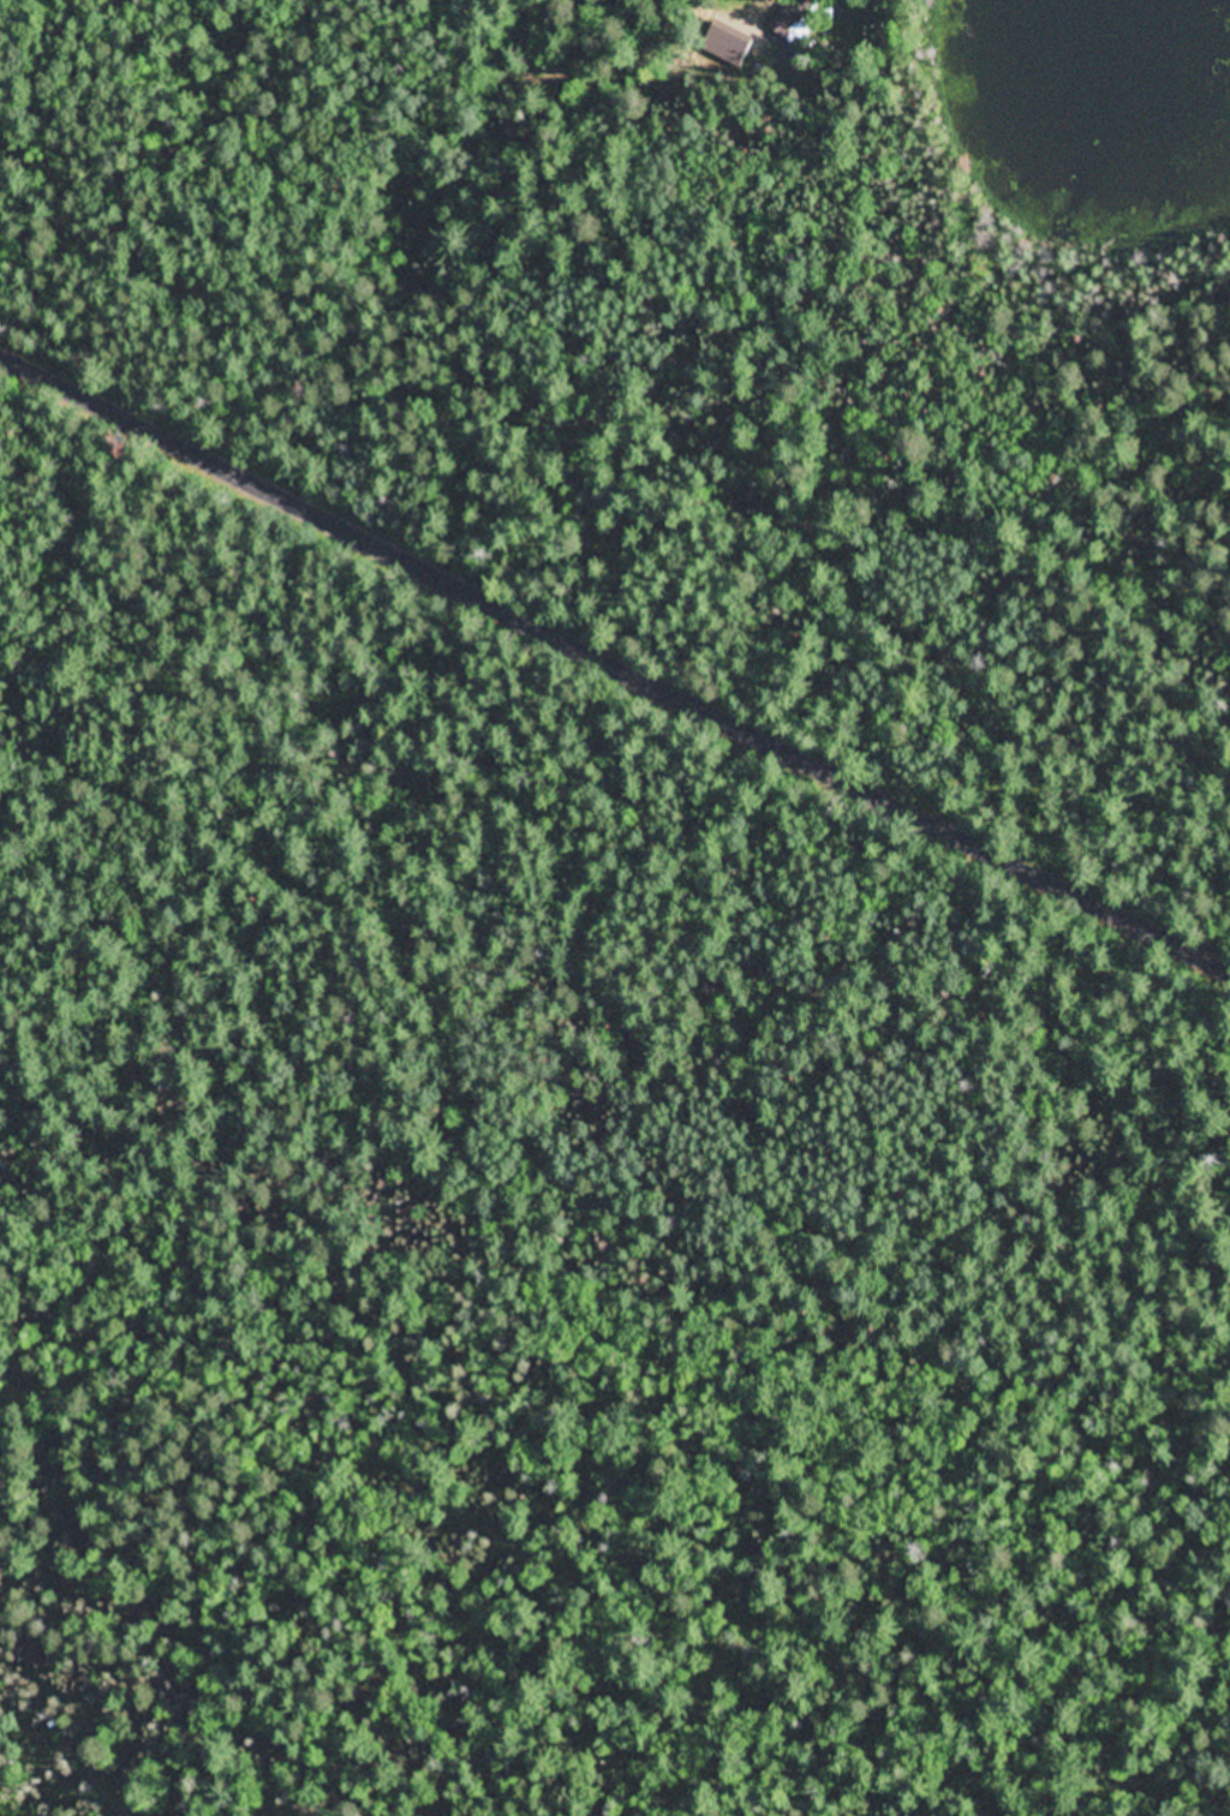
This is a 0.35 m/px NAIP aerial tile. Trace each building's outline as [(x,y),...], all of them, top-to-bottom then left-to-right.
[(801,20),(784,3),(763,24),(779,41),(801,20)]
